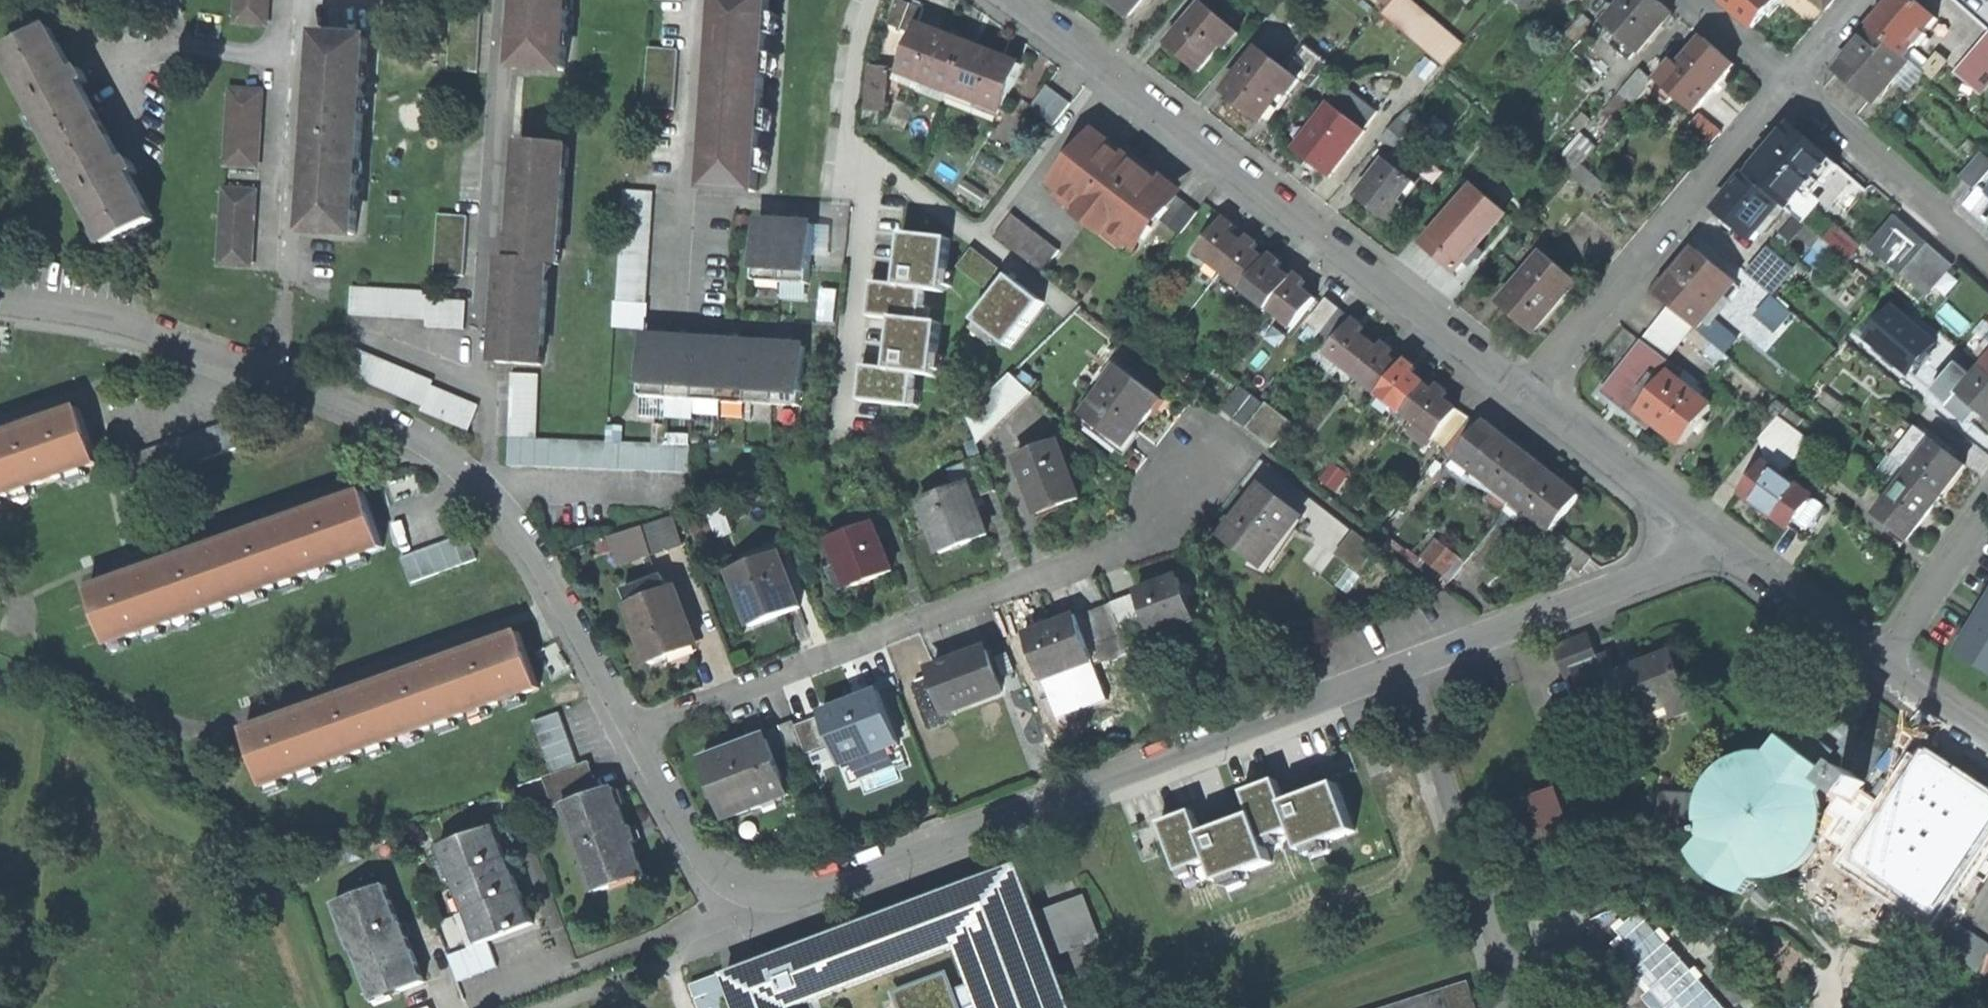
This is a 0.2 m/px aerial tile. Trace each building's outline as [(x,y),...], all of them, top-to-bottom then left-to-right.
[(239,23),(269,25),(271,0),(240,0),(239,23)] [(520,68),(569,71),(573,0),(524,0),(520,68)] [(710,188),(760,191),(771,0),(721,0),(710,188)] [(920,26),(926,10),(900,0),(899,0),(889,26),(916,36),(920,26)] [(1130,18),(1146,0),(1109,0),(1130,18)] [(1394,0),(1383,0),(1381,2),(1387,8),(1394,0)] [(1382,14),(1445,69),(1463,48),(1408,0),(1394,0),(1387,8),(1382,14)] [(1674,15),(1657,0),(1629,0),(1607,26),(1621,38),(1614,46),(1632,61),(1640,51),(1641,52),(1674,15)] [(1724,2),(1755,28),(1779,0),(1726,0),(1724,2)] [(1827,12),(1837,0),(1812,0),(1827,12)] [(1916,0),(1896,0),(1872,29),(1907,58),(1919,43),(1921,44),(1928,36),(1926,35),(1939,19),(1916,0)] [(1206,5),(1172,48),(1204,73),(1225,46),(1230,50),(1242,35),(1236,30),(1237,30),(1206,5)] [(1584,15),(1568,34),(1578,43),(1594,24),(1584,15)] [(920,26),(916,36),(902,73),(953,93),(971,45),(920,26)] [(52,28),(7,53),(112,245),(156,222),(132,177),(140,173),(133,160),(126,164),(84,86),(90,83),(83,69),(77,73),(52,28)] [(1921,71),(1907,58),(1872,29),(1836,71),(1871,101),(1895,74),(1908,85),(1921,71)] [(371,40),(322,37),(310,232),(359,235),(371,40)] [(1957,74),(1980,94),(1987,85),(1987,38),(1957,74)] [(1672,62),(1657,80),(1695,112),(1734,67),(1704,41),(1680,69),(1672,62)] [(971,45),(953,93),(1005,112),(1023,66),(971,45)] [(1287,69),(1302,81),(1311,89),(1331,64),(1306,45),(1287,69)] [(1263,50),(1227,94),(1262,122),(1284,94),(1289,98),(1302,81),(1287,69),(1263,50)] [(893,70),(872,68),(868,110),(888,112),(893,70)] [(1621,93),(1634,105),(1654,82),(1642,71),(1621,93)] [(1073,104),(1049,86),(1031,109),(1056,127),(1073,104)] [(1324,125),(1302,151),(1300,150),(1299,151),(1331,177),(1368,133),(1366,131),(1379,115),(1350,90),(1335,108),(1333,107),(1321,123),(1324,125)] [(265,93),(233,91),(229,166),(261,167),(265,93)] [(1621,93),(1609,106),(1623,118),(1634,105),(1621,93)] [(1722,135),(1700,116),(1688,130),(1711,148),(1722,135)] [(1400,121),(1385,139),(1397,149),(1412,131),(1400,121)] [(1749,177),(1783,205),(1789,210),(1815,179),(1823,186),(1839,167),(1791,127),(1749,177)] [(1101,138),(1062,188),(1086,207),(1084,210),(1111,231),(1113,228),(1136,246),(1158,218),(1176,195),(1178,192),(1137,161),(1132,167),(1124,161),(1127,158),(1101,138)] [(503,318),(500,363),(545,366),(552,264),(562,264),(570,147),(524,144),(521,196),(518,196),(517,209),(520,209),(517,261),(507,260),(504,304),(500,304),(499,318),(503,318)] [(1960,178),(1975,191),(1987,177),(1987,159),(1982,153),(1960,178)] [(1559,166),(1573,178),(1581,169),(1566,157),(1559,166)] [(1389,162),(1360,198),(1392,224),(1407,206),(1401,201),(1415,183),(1389,162)] [(1581,169),(1573,178),(1594,197),(1605,184),(1583,165),(1581,169)] [(1749,177),(1719,213),(1753,241),(1783,205),(1749,177)] [(1853,179),(1833,202),(1847,214),(1867,192),(1853,179)] [(1477,188),(1426,247),(1456,273),(1508,214),(1477,188)] [(259,192),(228,190),(222,265),(254,267),(259,192)] [(625,205),(655,207),(655,193),(626,191),(625,205)] [(1176,195),(1158,218),(1182,236),(1200,212),(1176,195)] [(624,218),(654,220),(655,207),(625,205),(624,218)] [(1014,214),(996,238),(1043,275),(1062,251),(1014,214)] [(1797,217),(1778,239),(1788,247),(1798,235),(1815,249),(1823,239),(1797,217)] [(624,232),(653,234),(654,220),(624,218),(624,232)] [(773,223),(761,222),(757,282),(784,284),(788,219),(773,218),(773,223)] [(804,220),(788,219),(784,284),(812,286),(816,226),(803,225),(804,220)] [(1237,228),(1226,220),(1200,253),(1248,290),(1269,263),(1255,253),(1260,246),(1250,238),(1245,244),(1232,234),(1237,228)] [(623,247),(652,248),(653,234),(624,232),(623,247)] [(1929,244),(1902,276),(1927,298),(1955,266),(1929,244)] [(622,260),(651,262),(652,248),(623,247),(622,260)] [(1672,281),(1659,297),(1700,330),(1738,284),(1697,250),(1681,270),(1680,269),(1671,281),(1672,281)] [(1769,250),(1758,263),(1782,283),(1793,270),(1769,250)] [(1502,304),(1501,305),(1535,334),(1579,283),(1545,254),(1544,255),(1545,255),(1503,304),(1502,304)] [(1274,257),(1269,263),(1248,290),(1271,309),(1294,281),(1280,270),(1284,265),(1274,257)] [(622,274),(651,276),(651,262),(622,260),(622,274)] [(1782,283),(1758,263),(1749,275),(1772,294),(1782,283)] [(621,289),(650,290),(651,276),(622,274),(621,289)] [(1295,329),(1317,300),(1303,289),(1308,283),(1298,276),(1294,281),(1271,309),(1295,329)] [(354,289),(353,317),(429,320),(429,328),(467,329),(468,302),(431,300),(431,292),(354,289)] [(650,290),(621,289),(620,303),(649,305),(650,290)] [(1794,313),(1774,297),(1757,317),(1777,333),(1794,313)] [(1342,309),(1329,299),(1310,323),(1323,333),(1342,309)] [(1671,308),(1644,342),(1668,361),(1695,328),(1671,308)] [(1356,321),(1342,309),(1323,333),(1337,344),(1356,321)] [(1380,349),(1362,334),(1366,329),(1356,321),(1337,344),(1330,354),(1359,377),(1380,349)] [(661,338),(647,338),(643,397),(671,399),(675,334),(661,333),(661,338)] [(689,335),(675,334),(671,399),(697,400),(701,341),(689,341),(689,335)] [(712,342),(701,341),(697,400),(723,402),(728,337),(713,337),(712,342)] [(742,338),(728,337),(723,402),(751,404),(754,345),(742,344),(742,338)] [(766,345),(754,345),(751,404),(776,405),(780,341),(766,340),(766,345)] [(795,342),(780,341),(776,405),(804,407),(808,347),(795,347),(795,342)] [(1644,342),(1627,364),(1633,369),(1628,375),(1626,373),(1614,387),(1617,389),(1614,392),(1628,403),(1628,407),(1647,422),(1650,421),(1683,447),(1714,408),(1696,393),(1701,387),(1668,361),(1644,342)] [(1384,343),(1380,349),(1359,377),(1382,394),(1380,396),(1381,397),(1383,395),(1404,367),(1391,357),(1395,351),(1384,343)] [(1978,354),(1987,363),(1987,343),(1978,354)] [(436,382),(353,347),(342,372),(426,407),(424,411),(470,431),(481,406),(434,387),(436,382)] [(1408,361),(1404,367),(1383,395),(1406,413),(1404,415),(1405,416),(1407,414),(1428,386),(1414,375),(1419,369),(1408,361)] [(1126,448),(1164,400),(1123,369),(1086,416),(1126,448)] [(1985,369),(1962,395),(1981,412),(1987,417),(1987,372),(1985,369)] [(969,416),(980,444),(1033,394),(1013,374),(969,416)] [(514,375),(512,439),(540,440),(542,376),(514,375)] [(1435,392),(1428,386),(1407,414),(1422,426),(1415,435),(1431,447),(1436,441),(1459,410),(1446,401),(1451,395),(1440,386),(1435,392)] [(1235,419),(1254,396),(1243,387),(1224,411),(1235,419)] [(1981,412),(1962,395),(1959,392),(1947,405),(1970,424),(1981,412)] [(1248,429),(1267,406),(1254,396),(1235,419),(1248,429)] [(1267,406),(1248,429),(1274,449),(1294,423),(1268,403),(1267,406)] [(0,438),(0,499),(100,464),(81,410),(0,438)] [(1436,441),(1448,450),(1471,420),(1459,410),(1436,441)] [(1813,442),(1781,418),(1762,439),(1792,466),(1805,452),(1813,442)] [(1483,429),(1471,420),(1448,450),(1459,459),(1483,429)] [(218,427),(227,453),(239,448),(230,422),(218,427)] [(1483,429),(1459,459),(1452,469),(1468,482),(1476,471),(1500,490),(1492,500),(1507,512),(1542,467),(1487,423),(1483,429)] [(204,432),(213,458),(227,453),(218,427),(204,432)] [(191,436),(200,462),(213,458),(204,432),(191,436)] [(540,440),(512,439),(510,467),(691,475),(692,446),(540,440)] [(1059,442),(1019,457),(1042,516),(1082,501),(1059,442)] [(1920,459),(1910,472),(1943,498),(1967,467),(1935,442),(1921,460),(1920,459)] [(151,450),(137,455),(147,481),(161,476),(151,450)] [(1829,472),(1805,452),(1792,466),(1817,486),(1829,472)] [(1767,464),(1744,496),(1789,528),(1811,497),(1778,473),(1778,472),(1767,464)] [(1582,497),(1542,467),(1507,512),(1523,524),(1531,513),(1555,532),(1582,497)] [(1943,498),(1910,472),(1896,490),(1897,492),(1878,516),(1910,540),(1943,498)] [(971,484),(928,502),(939,528),(933,531),(943,554),(989,535),(975,502),(983,499),(977,484),(972,486),(971,484)] [(1257,499),(1225,538),(1263,568),(1304,517),(1265,486),(1256,498),(1257,499)] [(91,590),(110,645),(384,548),(365,493),(91,590)] [(675,518),(644,528),(653,557),(684,547),(675,518)] [(876,524),(831,542),(839,560),(844,558),(856,587),(895,572),(876,524)] [(1357,533),(1338,557),(1362,575),(1380,551),(1357,533)] [(456,539),(465,564),(478,560),(469,534),(456,539)] [(443,543),(452,569),(465,564),(456,539),(443,543)] [(430,547),(439,573),(452,569),(443,543),(430,547)] [(417,552),(426,578),(439,573),(430,547),(417,552)] [(1438,547),(1428,559),(1446,574),(1457,561),(1438,547)] [(417,552),(403,557),(413,583),(426,578),(417,552)] [(781,554),(736,571),(757,625),(802,607),(781,554)] [(630,605),(653,664),(672,657),(671,653),(691,646),(683,625),(690,622),(677,588),(671,590),(666,576),(626,591),(631,605),(630,605)] [(1181,579),(1139,595),(1151,625),(1154,634),(1196,618),(1181,579)] [(1151,625),(1139,595),(1113,605),(1125,635),(1151,625)] [(1109,608),(1079,620),(1089,648),(1120,637),(1109,608)] [(1961,654),(1987,671),(1987,612),(1961,654)] [(1077,617),(1028,636),(1044,675),(1065,667),(1067,673),(1095,662),(1089,648),(1079,620),(1077,617)] [(521,634),(248,731),(267,785),(540,688),(521,634)] [(1569,677),(1579,673),(1600,665),(1589,637),(1558,649),(1569,677)] [(988,651),(935,671),(950,713),(1004,693),(988,651)] [(1695,711),(1690,699),(1691,698),(1674,653),(1618,675),(1613,660),(1600,665),(1579,673),(1602,732),(1630,722),(1627,716),(1668,700),(1675,718),(1695,711)] [(1009,654),(999,658),(1006,676),(1016,673),(1009,654)] [(825,715),(825,716),(836,744),(844,764),(900,742),(881,693),(825,715)] [(561,713),(535,722),(540,735),(565,726),(561,713)] [(797,726),(806,749),(808,754),(836,744),(825,716),(797,726)] [(770,740),(778,760),(806,749),(797,726),(795,720),(767,731),(770,740)] [(565,726),(540,735),(544,748),(570,739),(565,726)] [(1736,892),(1744,896),(1756,879),(1764,880),(1774,879),(1782,877),(1788,875),(1796,871),(1803,865),(1807,861),(1812,856),(1816,850),(1820,844),(1823,838),(1825,831),(1826,828),(1826,822),(1826,814),(1825,807),(1830,803),(1834,799),(1837,795),(1839,791),(1840,788),(1840,786),(1833,781),(1835,778),(1823,769),(1827,763),(1799,741),(1795,746),(1783,737),(1781,740),(1773,733),(1763,743),(1760,747),(1759,750),(1757,755),(1747,757),(1739,759),(1730,763),(1723,768),(1716,774),(1712,780),(1707,788),(1703,796),(1663,795),(1663,831),(1696,832),(1696,834),(1702,833),(1705,839),(1692,854),(1696,860),(1700,867),(1706,874),(1713,880),(1721,885),(1729,889),(1736,892)] [(570,739),(544,748),(549,761),(575,752),(570,739)] [(721,784),(715,786),(728,820),(751,811),(749,805),(789,789),(778,760),(770,740),(740,752),(738,747),(710,757),(721,784)] [(575,752),(549,761),(554,774),(579,765),(575,752)] [(591,761),(579,765),(554,774),(545,778),(556,809),(565,805),(602,792),(591,761)] [(1362,826),(1339,761),(1289,779),(1283,763),(1239,779),(1245,796),(1202,811),(1196,795),(1155,810),(1174,863),(1206,852),(1216,878),(1362,826)] [(614,788),(602,792),(565,805),(597,894),(646,877),(634,844),(639,842),(634,828),(629,830),(614,788)] [(1578,851),(1556,790),(1513,805),(1536,867),(1540,866),(1578,851)] [(496,826),(441,847),(448,865),(453,863),(459,878),(509,859),(496,826)] [(509,859),(459,878),(454,880),(461,897),(467,895),(473,911),(523,891),(509,859)] [(1053,956),(1036,909),(1019,866),(726,975),(739,1007),(794,1007),(961,946),(984,1007),(1073,1007),(1053,956)] [(388,885),(336,904),(354,951),(356,950),(375,1002),(427,983),(405,924),(403,925),(388,885)] [(1036,909),(1053,956),(1104,936),(1085,890),(1036,909)] [(523,891),(473,911),(468,912),(475,930),(481,928),(486,943),(489,942),(535,924),(523,891)] [(1955,956),(1971,932),(1960,924),(1958,926),(1944,948),(1955,956)] [(1967,964),(1984,940),(1971,932),(1955,956),(1967,964)] [(1979,972),(1987,959),(1987,943),(1984,940),(1967,964),(1979,972)] [(489,942),(486,943),(450,956),(460,982),(499,967),(489,942)] [(1979,972),(1987,976),(1987,959),(1979,972)] [(1384,1007),(1478,1007),(1469,981),(1384,1007)]
